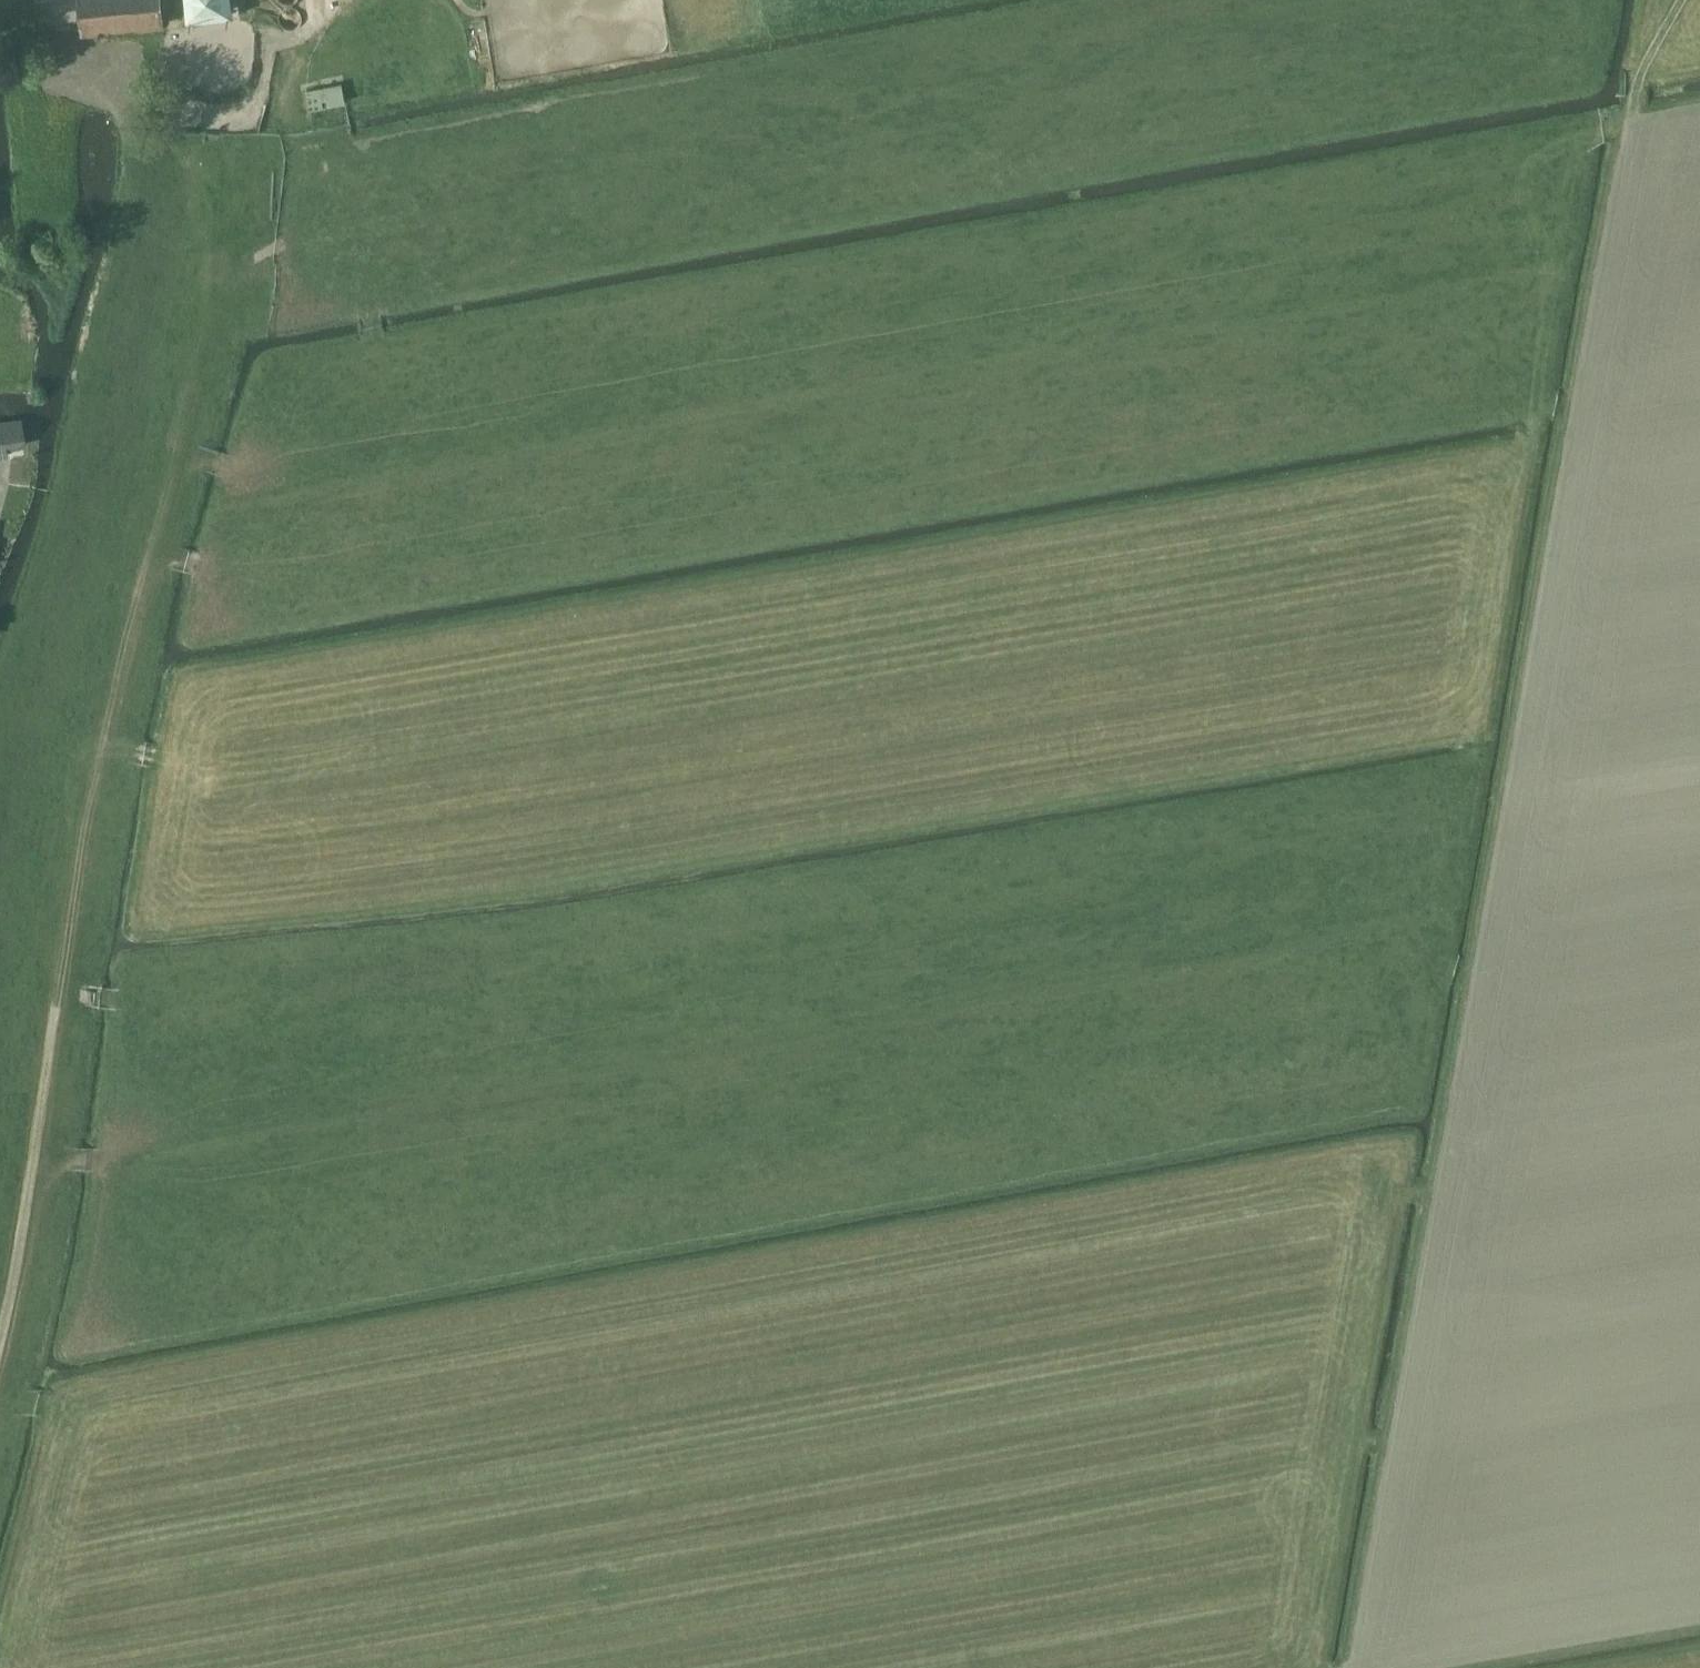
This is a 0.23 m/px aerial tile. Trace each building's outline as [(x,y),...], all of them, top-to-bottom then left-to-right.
[(162,23),(160,0),(79,0),(82,31),(162,23)] [(183,21),(222,18),(221,0),(181,0),(183,21)] [(306,89),(310,108),(345,101),(342,82),(306,89)] [(24,422),(0,425),(0,455),(11,454),(9,446),(28,444),(24,422)]
